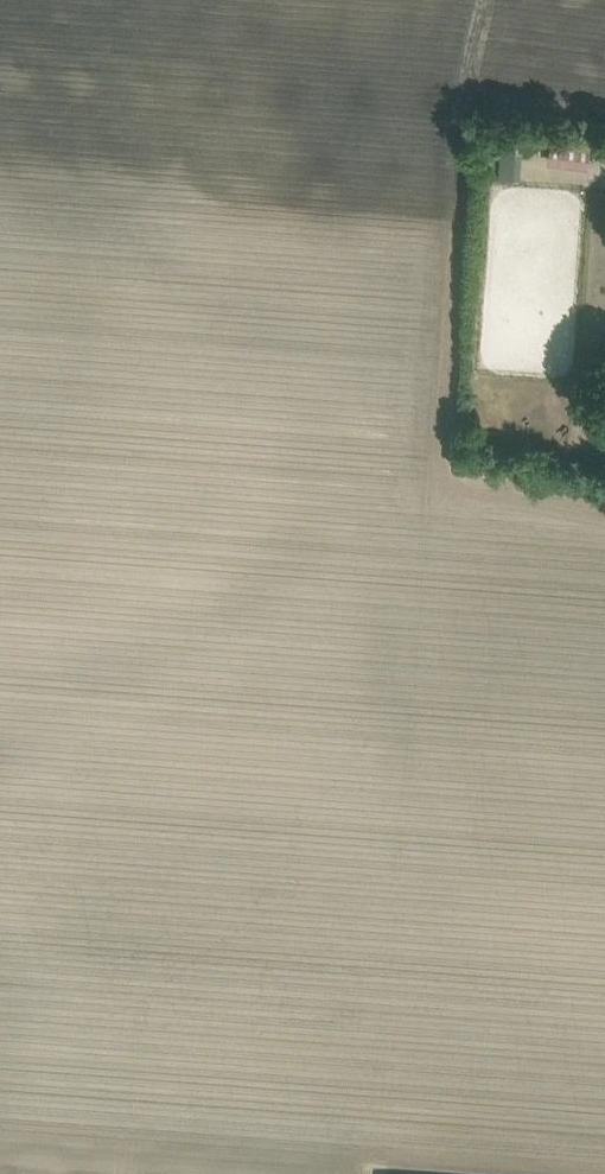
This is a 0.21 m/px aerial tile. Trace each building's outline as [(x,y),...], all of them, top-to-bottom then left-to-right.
[(551,138),(549,156),(580,159),(582,141),(551,138)]
